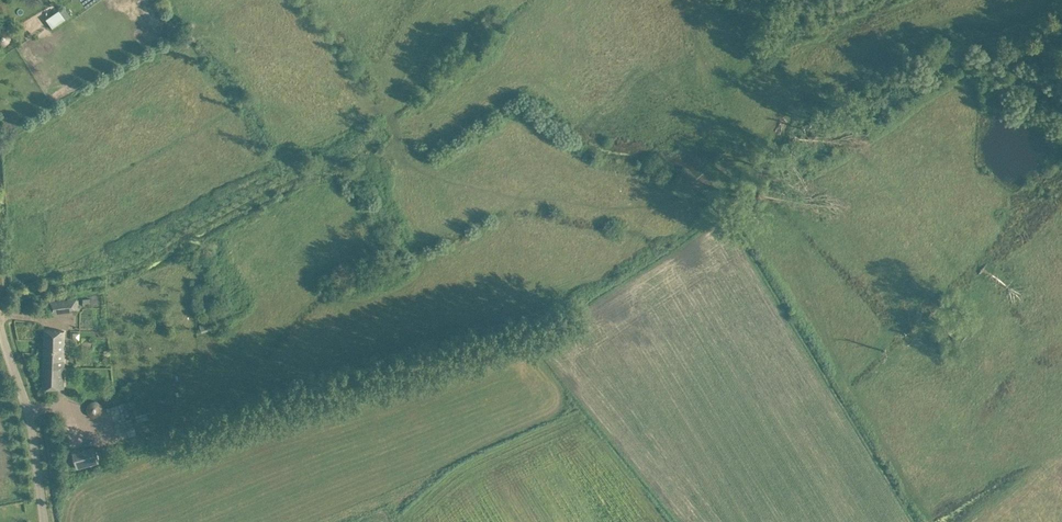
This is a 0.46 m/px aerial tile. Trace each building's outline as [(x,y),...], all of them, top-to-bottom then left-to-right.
[(50,301),(52,313),(78,310),(76,298),(50,301)] [(42,388),(62,389),(65,330),(45,329),(42,388)] [(80,451),(73,453),(77,468),(84,466),(80,451)]
